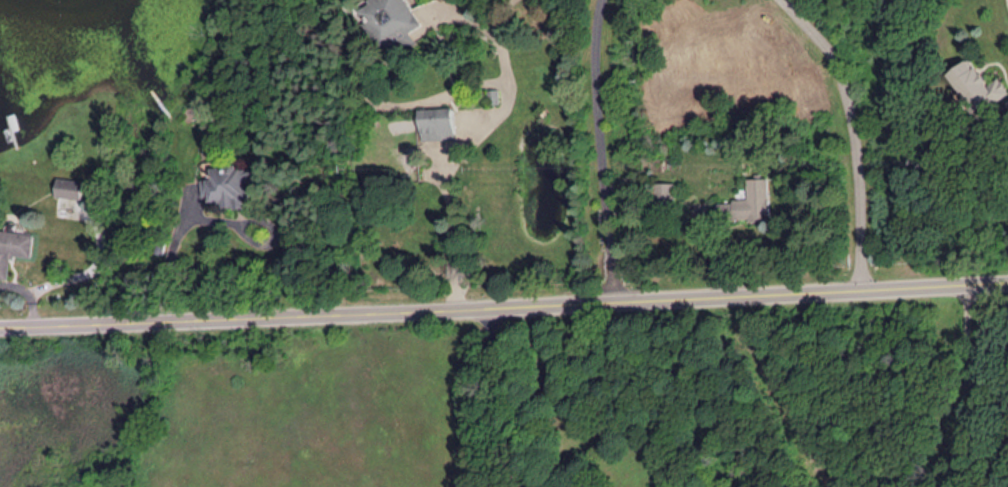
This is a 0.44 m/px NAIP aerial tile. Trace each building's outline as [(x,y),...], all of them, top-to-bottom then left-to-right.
[(411,0),(373,0),(375,3),(361,11),(381,46),(406,31),(408,34),(425,23),(411,0)] [(999,76),(989,83),(971,56),(948,72),(976,113),(1007,91),(1007,89),(999,76)] [(421,108),(422,139),(455,138),(453,106),(421,108)] [(252,165),(214,167),(215,178),(206,178),(206,206),(253,204),(252,165)] [(57,195),(84,198),(85,179),(59,177),(57,195)] [(746,178),(747,198),(733,198),(733,201),(691,203),(692,223),(770,220),(768,177),(746,178)] [(655,203),(675,202),(675,181),(655,182),(655,203)] [(9,279),(12,255),(34,257),(37,233),(0,229),(0,278),(9,279)]
